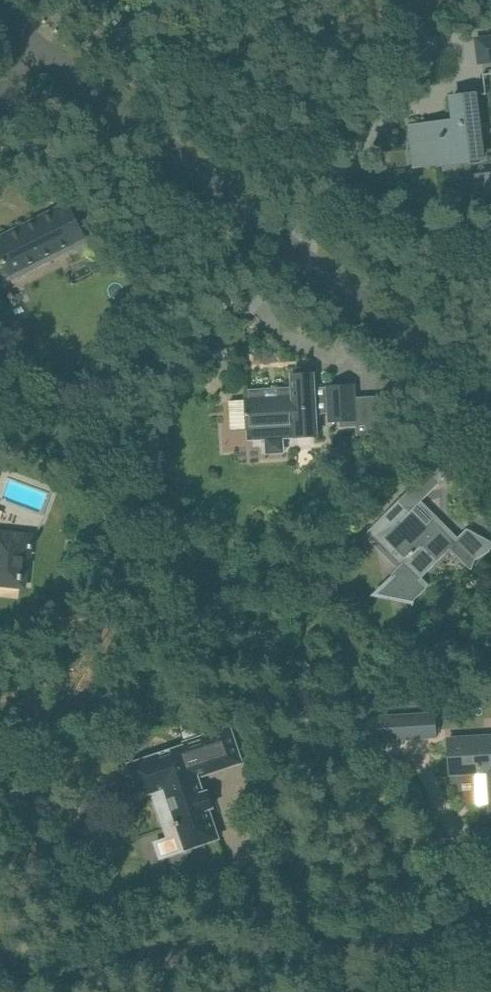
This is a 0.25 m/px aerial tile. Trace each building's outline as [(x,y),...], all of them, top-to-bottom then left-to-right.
[(455,122),(412,127),(416,159),(459,155),(460,161),(483,158),(476,95),(453,97),(455,122)] [(68,246),(86,237),(69,202),(53,210),(56,216),(33,227),(34,229),(24,234),(20,226),(0,237),(0,252),(11,275),(34,263),(33,262),(68,246)] [(78,370),(67,374),(73,388),(84,384),(78,370)] [(250,398),(246,398),(246,400),(246,403),(247,418),(247,429),(248,429),(248,439),(265,438),(269,438),(273,438),(277,438),(280,438),(284,437),(296,437),(317,435),(316,414),(328,413),(328,422),(341,422),(358,421),(357,397),(356,383),(326,385),(326,387),(314,388),(313,373),(293,374),(294,387),(294,396),(250,398)] [(373,527),(410,564),(405,568),(418,581),(451,548),(472,569),(476,560),(490,551),(489,550),(490,549),(490,541),(467,528),(458,537),(422,500),(440,482),(446,475),(436,465),(429,471),(373,527)] [(20,586),(23,557),(32,558),(35,533),(0,529),(0,584),(20,586)] [(436,711),(385,714),(372,715),(374,741),(438,737),(436,711)] [(157,859),(218,838),(208,808),(213,807),(208,791),(203,793),(198,776),(242,761),(230,727),(185,743),(186,745),(130,765),(139,792),(158,786),(168,815),(174,813),(176,818),(173,819),(175,823),(177,822),(179,829),(150,839),(157,859)] [(449,739),(451,773),(477,772),(479,804),(490,804),(490,811),(490,737),(481,737),(449,739)]
